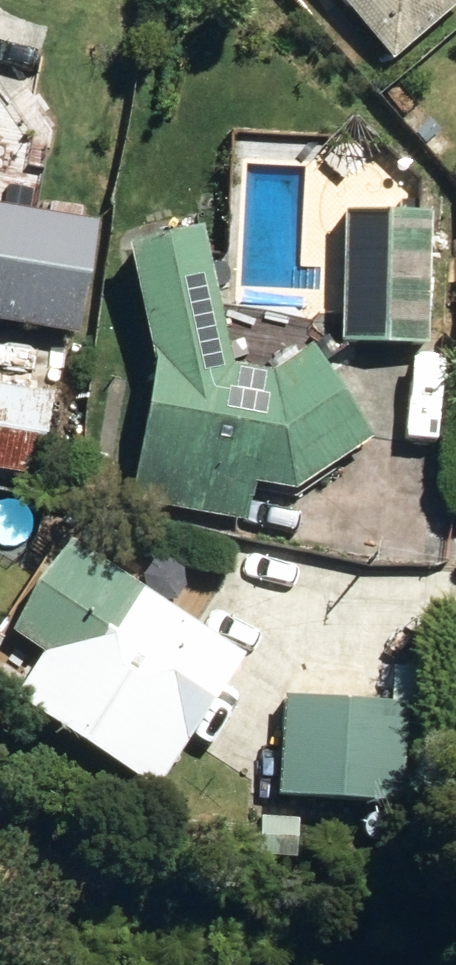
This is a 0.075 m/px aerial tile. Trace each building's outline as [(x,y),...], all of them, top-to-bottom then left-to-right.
[(391,51),(451,0),(347,0),(391,51)] [(75,326),(95,212),(0,196),(0,313),(75,326)] [(341,333),(426,336),(431,203),(344,200),(341,333)] [(128,494),(246,515),(254,477),(294,482),(371,431),(308,336),(270,362),(231,355),(200,214),(125,232),(152,346),(128,494)] [(37,473),(52,387),(0,379),(0,466),(37,473)] [(42,645),(12,689),(154,780),(243,647),(70,533),(9,623),(42,645)] [(278,789),(402,796),(407,695),(284,689),(278,789)] [(258,854),(297,853),(297,812),(259,811),(258,854)]
